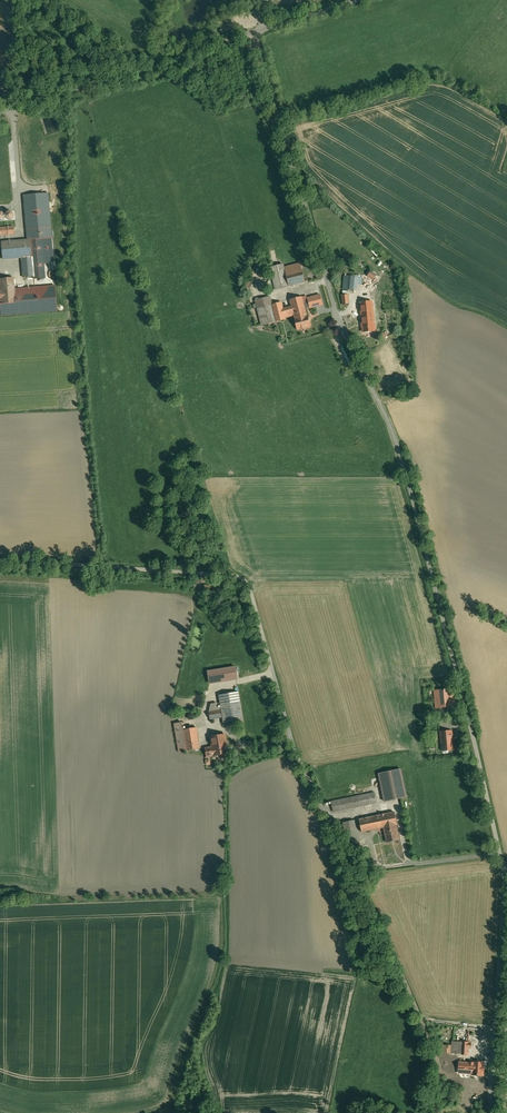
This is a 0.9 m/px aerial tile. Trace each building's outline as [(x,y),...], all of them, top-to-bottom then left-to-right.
[(49,192),(23,194),(27,239),(31,239),(42,238),(52,237),(49,192)] [(6,213),(6,215),(6,216),(6,217),(7,219),(8,219),(9,220),(11,220),(12,219),(13,218),(14,217),(14,215),(14,214),(13,213),(12,212),(11,211),(9,211),(8,212),(7,212),(6,213)] [(14,226),(0,227),(0,232),(0,235),(15,234),(14,226)] [(52,237),(42,238),(44,263),(54,263),(52,237)] [(42,238),(31,239),(32,257),(34,276),(34,279),(45,278),(44,263),(42,238)] [(27,239),(2,241),(3,260),(21,258),(32,257),(31,239),(27,239)] [(23,277),(34,276),(32,257),(21,258),(23,277)] [(300,263),(284,267),(283,264),(279,265),(283,280),(284,287),(301,283),(299,277),(303,276),(300,263)] [(279,265),(270,268),(274,283),(283,280),(279,265)] [(55,269),(54,269),(53,269),(52,269),(51,270),(50,271),(50,272),(49,272),(49,273),(49,274),(49,275),(49,276),(50,277),(50,278),(50,279),(51,279),(52,279),(53,280),(54,280),(55,280),(56,280),(57,280),(58,279),(59,279),(59,278),(60,277),(60,276),(60,275),(60,274),(60,273),(60,272),(59,271),(58,270),(57,269),(56,269),(55,269)] [(369,275),(374,281),(378,276),(374,271),(369,275)] [(359,277),(345,276),(343,289),(358,291),(359,277)] [(0,278),(0,299),(1,316),(57,311),(55,284),(14,288),(13,277),(0,278)] [(283,280),(274,283),(275,289),(284,287),(283,280)] [(302,297),(290,300),(291,306),(283,309),(281,302),(272,304),(270,296),(255,300),(262,325),(276,321),(276,322),(286,319),(284,315),(293,312),(305,309),(309,307),(309,308),(323,304),(320,295),(307,298),(308,301),(303,302),(302,297)] [(383,301),(360,303),(361,311),(373,310),(384,309),(383,301)] [(305,309),(293,312),(295,319),(294,319),(297,329),(310,326),(307,316),(305,309)] [(373,310),(361,311),(363,332),(374,331),(373,310)] [(203,591),(220,593),(221,587),(204,584),(203,591)] [(209,670),(211,683),(240,680),(238,666),(209,670)] [(453,688),(434,690),(436,708),(455,706),(453,688)] [(238,692),(219,695),(224,723),(243,719),(238,692)] [(220,710),(209,712),(210,719),(221,717),(220,710)] [(196,727),(183,730),(185,743),(178,744),(179,752),(200,749),(196,727)] [(452,731),(440,732),(442,750),(453,749),(452,731)] [(225,734),(211,736),(212,744),(223,742),(224,745),(227,745),(225,734)] [(223,742),(212,744),(212,747),(205,748),(207,757),(228,753),(227,745),(224,745),(223,742)] [(401,769),(378,774),(384,801),(406,797),(401,769)] [(374,792),(331,801),(333,812),(377,803),(374,792)] [(394,812),(359,819),(362,832),(383,828),(396,825),(397,825),(394,812)] [(354,820),(343,822),(348,843),(350,843),(358,841),(354,820)] [(396,825),(383,828),(386,842),(399,840),(396,825)] [(358,841),(350,843),(352,850),(360,848),(358,841)] [(485,1036),(475,1036),(475,1043),(466,1042),(466,1047),(468,1048),(468,1052),(474,1052),(474,1054),(484,1055),(485,1036)] [(466,1042),(453,1041),(452,1045),(442,1044),(442,1053),(452,1053),(452,1047),(466,1047),(466,1042)] [(460,1073),(484,1074),(485,1062),(460,1062),(460,1073)]
